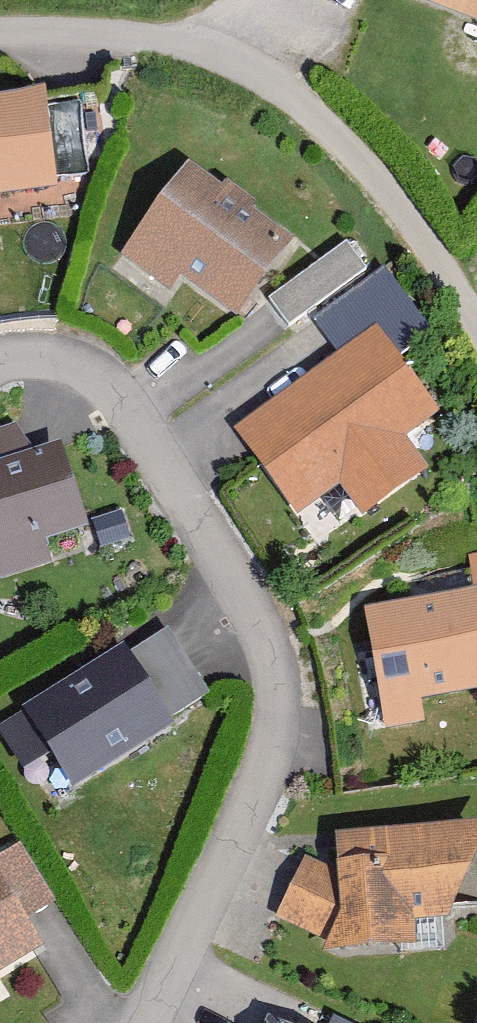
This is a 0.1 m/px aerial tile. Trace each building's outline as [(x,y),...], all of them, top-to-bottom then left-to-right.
[(476,11),(476,0),(451,0),(476,11)] [(0,101),(0,198),(60,189),(46,94),(0,101)] [(190,160),(119,256),(169,293),(180,278),(239,322),(299,241),(190,160)] [(347,244),(269,301),(291,330),(369,273),(347,244)] [(357,343),(234,433),(296,518),(339,486),(364,519),(429,472),(406,441),(441,415),(381,334),(401,319),(372,279),(332,309),(357,343)] [(0,426),(0,580),(52,563),(46,545),(91,531),(62,443),(29,454),(18,420),(0,426)] [(362,613),(383,734),(425,727),(421,705),(476,695),(476,593),(362,613)] [(0,726),(0,746),(21,778),(51,759),(74,795),(174,732),(169,723),(207,698),(168,636),(129,661),(121,649),(0,726)] [(334,840),(337,874),(304,861),(275,922),(327,945),(320,958),(417,949),(415,925),(448,923),(476,861),(476,831),(334,840)] [(45,951),(0,876),(0,978),(45,951)]
